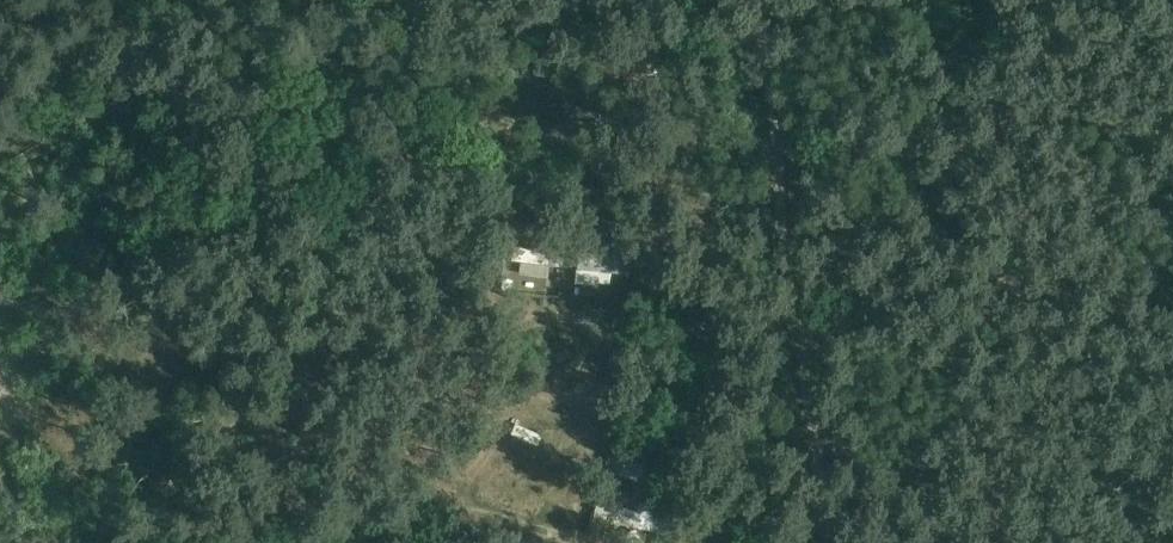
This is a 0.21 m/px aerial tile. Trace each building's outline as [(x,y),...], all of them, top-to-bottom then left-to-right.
[(551,249),(513,246),(512,260),(524,261),(523,275),(547,276),(548,265),(563,267),(564,256),(551,255),(551,249)] [(613,258),(575,257),(574,285),(612,286),(613,258)] [(612,458),(608,457),(604,472),(638,482),(646,457),(631,453),(631,451),(616,446),(612,458)] [(638,505),(610,497),(606,509),(635,517),(638,505)] [(651,539),(658,525),(636,514),(629,529),(651,539)]
